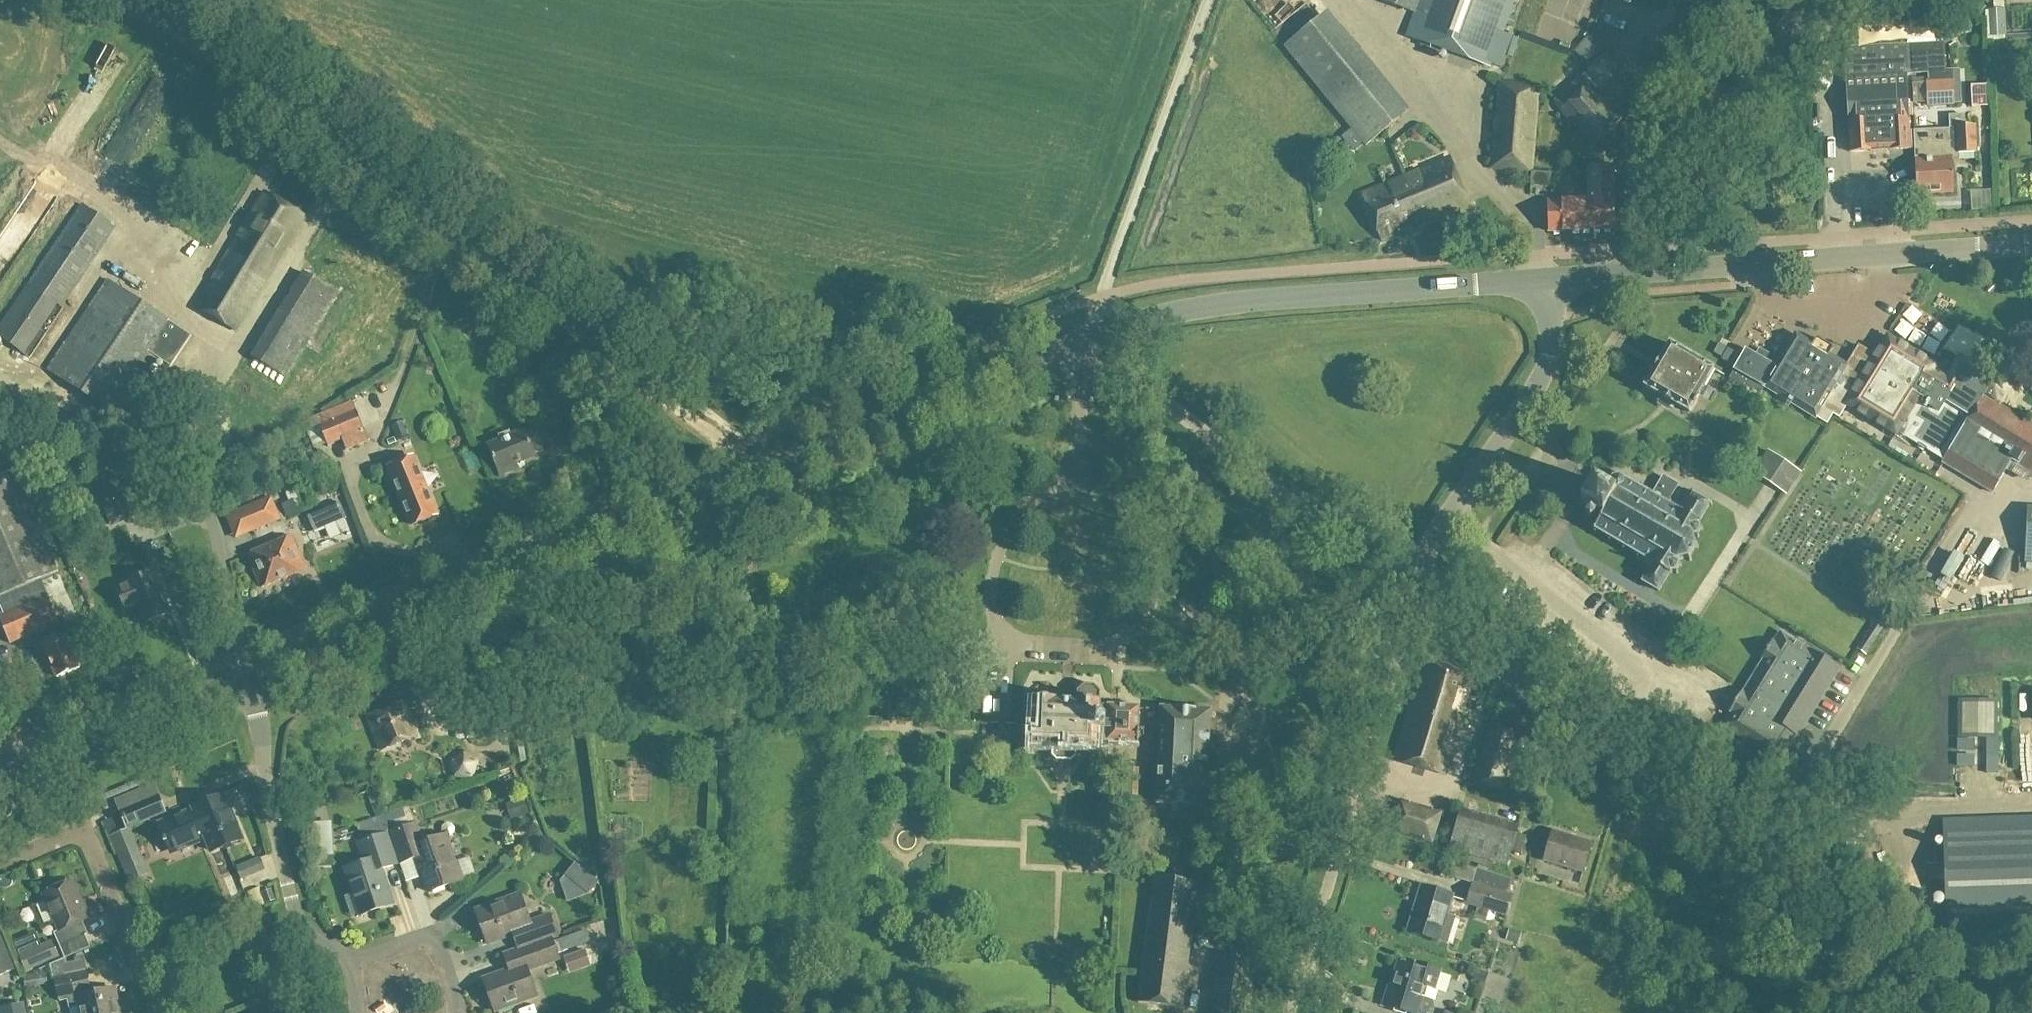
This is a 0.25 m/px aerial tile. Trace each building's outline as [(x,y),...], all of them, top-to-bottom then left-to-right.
[(1267,7),(1284,28),(1302,14),(1291,0),(1277,0),(1267,7)] [(1413,13),(1418,0),(1378,0),(1413,13)] [(1502,31),(1513,0),(1419,0),(1406,35),(1489,65),(1490,63),(1500,66),(1512,35),(1502,31)] [(1970,23),(1965,9),(1961,1),(1945,10),(1936,14),(1945,37),(1970,23)] [(2007,34),(2005,7),(1988,8),(1989,35),(2007,34)] [(1318,18),(1284,47),(1365,145),(1400,116),(1318,18)] [(1851,152),(1910,149),(1909,131),(1905,74),(1928,72),(1930,105),(1954,104),(1954,102),(1960,102),(1959,70),(1944,71),(1942,41),(1908,44),(1908,39),(1844,43),(1851,152)] [(1636,106),(1630,99),(1639,90),(1603,53),(1552,103),(1593,146),(1636,106)] [(1539,86),(1498,82),(1495,108),(1502,109),(1501,119),(1495,118),(1494,131),(1503,132),(1502,144),(1493,143),(1490,168),(1531,172),(1539,86)] [(1909,131),(1910,149),(1914,148),(1916,194),(1953,193),(1951,157),(1956,157),(1956,153),(1975,151),(1973,125),(1964,125),(1963,114),(1948,115),(1949,129),(1909,131)] [(1866,177),(1879,177),(1878,156),(1865,156),(1866,177)] [(1381,240),(1469,203),(1449,157),(1362,194),(1381,240)] [(1614,198),(1613,175),(1613,166),(1587,167),(1588,199),(1593,198),(1594,224),(1592,224),(1592,229),(1615,228),(1614,198)] [(235,330),(305,217),(265,192),(196,306),(235,330)] [(1593,198),(1588,199),(1547,200),(1548,231),(1592,229),(1592,224),(1594,224),(1593,198)] [(114,227),(81,205),(0,327),(0,337),(24,354),(58,303),(62,306),(114,227)] [(47,368),(117,416),(178,327),(108,279),(47,368)] [(282,305),(270,325),(304,345),(316,326),(282,305)] [(1999,406),(2013,384),(1995,373),(1991,379),(1960,359),(1955,367),(1951,364),(1941,367),(1938,371),(1936,369),(1937,367),(1885,334),(1872,355),(1843,402),(1847,404),(1895,434),(1897,432),(1942,460),(1942,461),(1991,492),(2006,468),(2011,471),(2016,463),(2031,473),(2031,426),(1999,406)] [(1796,335),(1776,366),(1777,367),(1766,387),(1767,387),(1827,424),(1833,414),(1839,417),(1847,404),(1843,402),(1872,355),(1856,346),(1845,364),(1827,354),(1828,350),(1827,348),(1826,346),(1825,344),(1823,343),(1820,342),(1817,342),(1812,345),(1796,335)] [(1687,411),(1712,368),(1669,343),(1644,386),(1687,411)] [(1777,367),(1776,366),(1764,359),(1768,353),(1760,348),(1756,355),(1746,349),(1729,377),(1761,397),(1767,387),(1766,387),(1777,367)] [(309,351),(296,352),(297,368),(309,368),(309,351)] [(345,447),(368,438),(352,399),(307,417),(315,435),(322,432),(327,445),(342,439),(345,447)] [(515,462),(534,454),(525,431),(488,445),(499,475),(517,468),(515,462)] [(1768,451),(1754,472),(1786,494),(1800,472),(1768,451)] [(388,468),(397,491),(411,524),(436,514),(423,480),(422,481),(418,472),(412,458),(388,468)] [(4,614),(48,594),(42,579),(59,572),(13,469),(0,475),(0,605),(4,614)] [(1595,478),(1582,500),(1588,504),(1585,508),(1587,513),(1590,515),(1595,514),(1597,510),(1602,513),(1594,527),(1638,554),(1636,558),(1650,566),(1641,581),(1657,591),(1668,573),(1675,571),(1679,565),(1677,560),(1688,557),(1695,546),(1692,535),(1697,534),(1700,528),(1698,521),(1709,502),(1693,493),(1692,494),(1687,491),(1679,506),(1668,499),(1676,485),(1663,477),(1655,491),(1623,473),(1613,475),(1607,485),(1595,478)] [(112,524),(138,513),(126,482),(100,492),(112,524)] [(235,538),(281,519),(272,495),(225,514),(235,538)] [(340,514),(343,530),(359,527),(356,511),(340,514)] [(260,587),(303,569),(289,536),(246,554),(260,587)] [(1960,550),(1947,573),(1959,580),(1972,557),(1960,550)] [(137,577),(138,578),(115,586),(124,610),(136,606),(143,623),(167,614),(151,571),(137,577)] [(63,610),(79,604),(72,586),(57,592),(63,610)] [(4,614),(0,616),(0,620),(10,643),(44,627),(49,639),(42,642),(57,676),(80,666),(75,656),(82,653),(71,630),(69,631),(64,621),(61,623),(48,594),(4,614)] [(1797,736),(1839,669),(1781,633),(1774,644),(1771,643),(1763,656),(1765,658),(1744,692),(1742,691),(1728,713),(1730,714),(1723,726),(1780,761),(1796,736),(1797,736)] [(1443,775),(1472,675),(1423,661),(1394,760),(1443,775)] [(1077,691),(1077,701),(1034,699),(1031,748),(1053,749),(1052,756),(1057,761),(1072,762),(1076,758),(1077,750),(1104,751),(1105,742),(1138,743),(1140,706),(1099,704),(1100,701),(1099,701),(1100,691),(1093,685),(1084,685),(1077,691)] [(368,720),(379,746),(417,729),(406,703),(368,720)] [(1208,806),(1213,709),(1158,706),(1154,803),(1208,806)] [(465,716),(468,737),(505,732),(502,711),(465,716)] [(1490,724),(1473,781),(1504,790),(1521,733),(1490,724)] [(152,783),(115,799),(127,826),(165,810),(158,793),(156,794),(152,783)] [(226,844),(242,837),(234,818),(235,818),(224,792),(207,799),(225,844),(226,844)] [(211,850),(226,844),(225,844),(207,799),(191,806),(192,809),(158,823),(168,847),(204,833),(211,850)] [(1505,864),(1510,850),(1520,852),(1525,834),(1515,832),(1517,826),(1461,809),(1449,846),(1505,864)] [(1946,923),(2031,921),(2031,817),(1943,820),(1946,923)] [(415,822),(389,830),(401,864),(417,858),(428,892),(460,881),(445,835),(422,843),(415,822)] [(1591,842),(1552,830),(1544,859),(1583,870),(1591,842)] [(398,865),(387,831),(357,841),(363,862),(345,868),(360,914),(392,904),(382,870),(398,865)] [(116,851),(130,881),(150,872),(137,841),(116,851)] [(260,856),(236,866),(241,879),(265,869),(260,856)] [(1441,875),(1450,878),(1453,878),(1457,863),(1445,859),(1441,875)] [(482,864),(470,867),(474,884),(486,882),(482,864)] [(1477,869),(1472,883),(1508,894),(1511,885),(1508,883),(1509,879),(1477,869)] [(599,911),(614,897),(591,872),(576,886),(599,911)] [(1137,1002),(1181,1008),(1198,881),(1153,876),(1137,1002)] [(60,929),(54,932),(60,945),(86,934),(80,921),(90,917),(90,916),(88,917),(73,881),(44,893),(60,929)] [(1508,894),(1472,883),(1466,902),(1506,914),(1512,895),(1508,894)] [(1407,931),(1438,940),(1438,938),(1447,941),(1454,916),(1446,914),(1452,894),(1421,885),(1407,931)] [(446,906),(459,896),(451,886),(437,895),(446,906)] [(519,948),(556,934),(549,915),(531,921),(520,893),(475,910),(487,943),(513,934),(519,948)] [(556,934),(519,948),(519,949),(504,954),(509,969),(482,978),(494,1010),(537,995),(527,969),(558,958),(551,938),(557,936),(556,934)] [(13,969),(0,939),(0,974),(13,969)] [(1252,961),(1221,957),(1215,1012),(1246,1012),(1252,961)] [(91,993),(84,960),(52,966),(60,1001),(67,1000),(69,1008),(78,1006),(80,1012),(122,1012),(120,1002),(116,1003),(113,988),(91,993)] [(99,968),(108,987),(124,978),(115,960),(99,968)] [(1434,988),(1446,992),(1451,976),(1439,972),(1439,970),(1416,963),(1414,968),(1397,963),(1384,1006),(1406,1012),(1427,1012),(1431,1001),(1433,1002),(1436,991),(1434,990),(1434,988)] [(1476,968),(1472,980),(1484,984),(1489,972),(1476,968)]
